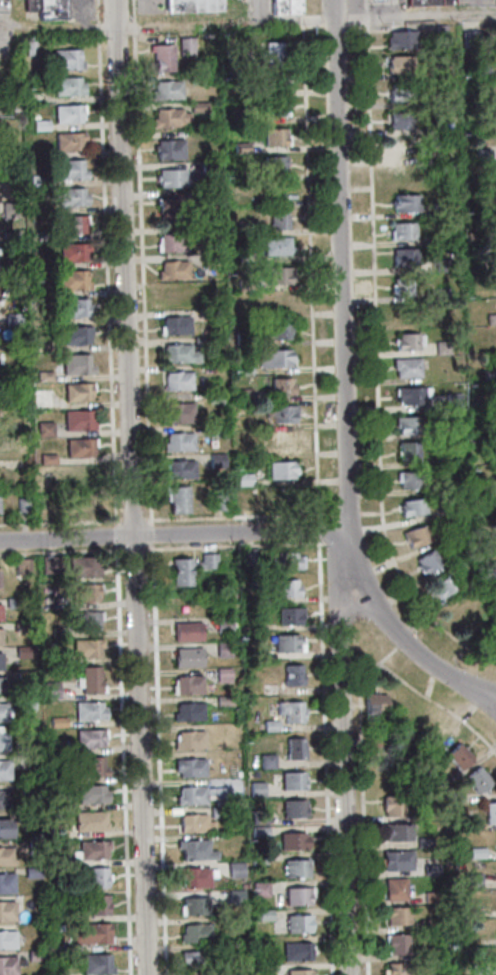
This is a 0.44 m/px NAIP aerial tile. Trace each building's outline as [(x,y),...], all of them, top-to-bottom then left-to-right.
[(24,13),(38,12),(38,0),(24,0),(24,13)] [(38,12),(38,0),(64,0),(65,19),(38,20),(38,12)] [(223,0),(165,0),(165,15),(223,13),(223,0)] [(272,13),(272,0),(300,0),(300,13),(272,13)] [(387,50),(386,38),(389,38),(389,32),(415,32),(416,49),(387,50)] [(179,55),(178,39),(193,38),(194,55),(179,55)] [(26,56),(25,42),(35,42),(35,56),(26,56)] [(265,43),(282,42),(282,64),(259,65),(259,53),(265,53),(265,43)] [(153,46),(172,45),(173,72),(154,73),(153,46)] [(226,50),(244,50),(244,62),(226,63),(226,50)] [(52,72),(51,52),(78,51),(79,62),(83,62),(83,71),(52,72)] [(390,57),(413,57),(413,73),(388,74),(388,60),(390,60),(390,57)] [(470,76),(470,65),(487,65),(487,76),(470,76)] [(261,91),(261,74),(286,73),(287,82),(284,82),(284,90),(261,91)] [(54,97),(53,79),(80,78),(80,84),(84,83),(84,96),(54,97)] [(155,100),(155,83),(181,82),(182,99),(155,100)] [(391,91),(391,84),(420,84),(420,93),(410,93),(410,101),(389,102),(388,91),(391,91)] [(13,103),(0,103),(0,92),(13,92),(13,103)] [(423,95),(437,94),(437,104),(423,104),(423,95)] [(260,118),(259,102),(281,101),(281,104),(285,104),(286,117),(260,118)] [(191,113),(190,102),(207,102),(207,112),(191,113)] [(54,106),(81,105),(82,121),(80,121),(80,123),(55,123),(54,106)] [(182,114),(189,113),(189,122),(182,122),(182,127),(152,128),(152,120),(155,120),(155,110),(182,109),(182,114)] [(390,112),(411,112),(411,128),(390,129),(390,112)] [(264,146),(264,130),(285,129),(286,146),(264,146)] [(56,152),(55,134),(84,133),(85,142),(82,142),(83,151),(56,152)] [(157,152),(154,152),(153,147),(157,147),(156,141),(183,140),(184,160),(157,161),(157,152)] [(393,158),(421,158),(421,140),(393,140),(393,158)] [(233,153),(233,142),(248,142),(248,153),(233,153)] [(12,158),(0,159),(0,149),(12,149),(12,158)] [(476,161),(475,149),(489,149),(490,160),(476,161)] [(264,174),(263,157),(285,156),(286,173),(264,174)] [(55,181),(55,161),(82,160),(83,171),(87,171),(87,180),(55,181)] [(202,177),(201,161),(214,161),(215,177),(202,177)] [(159,182),(155,182),(155,176),(158,176),(158,170),(185,170),(185,177),(195,177),(195,187),(159,188),(159,182)] [(1,185),(1,175),(15,174),(16,185),(1,185)] [(30,186),(29,175),(43,175),(43,186),(30,186)] [(58,207),(58,199),(48,199),(48,190),(84,188),(84,194),(87,194),(88,206),(58,207)] [(394,210),(390,210),(390,203),(393,202),(393,195),(418,195),(419,211),(394,212),(394,210)] [(178,225),(160,225),(159,198),(177,198),(178,225)] [(3,218),(2,203),(16,202),(17,218),(3,218)] [(431,204),(446,204),(446,217),(432,217),(431,204)] [(269,230),(268,209),(287,209),(287,230),(269,230)] [(59,235),(58,218),(84,217),(85,234),(59,235)] [(236,234),(236,220),(253,220),(253,234),(236,234)] [(392,224),(414,223),(415,241),(392,241),(392,224)] [(194,237),(193,226),(207,225),(208,237),(194,237)] [(2,245),(2,231),(18,231),(18,245),(2,245)] [(186,252),(160,253),(160,234),(186,234),(186,252)] [(290,247),(292,247),(292,254),(290,254),(290,255),(263,256),(262,238),(289,237),(290,247)] [(59,263),(59,245),(88,244),(89,253),(86,254),(87,262),(59,263)] [(392,249),(416,249),(416,266),(393,267),(392,249)] [(239,263),(238,253),(252,253),(253,263),(239,263)] [(217,268),(201,269),(201,255),(217,255),(217,268)] [(5,269),(4,259),(18,258),(19,269),(5,269)] [(435,258),(451,258),(451,270),(435,270),(435,258)] [(158,281),(157,272),(161,272),(161,263),(187,262),(188,280),(158,281)] [(268,285),(267,268),(293,267),(293,274),(290,274),(291,284),(268,285)] [(59,292),(59,273),(86,272),(86,282),(89,282),(90,291),(59,292)] [(393,278),(412,278),(413,296),(393,296),(393,278)] [(238,291),(238,280),(254,279),(254,290),(238,291)] [(434,288),(448,287),(448,297),(434,297),(434,288)] [(160,306),(191,306),(191,288),(160,288),(160,306)] [(270,293),(270,311),(293,311),(293,293),(270,293)] [(61,318),(61,301),(87,300),(87,306),(91,305),(91,317),(61,318)] [(410,323),(410,307),(396,307),(396,323),(410,323)] [(4,326),(4,314),(20,314),(20,326),(4,326)] [(486,315),(495,314),(495,324),(486,325),(486,315)] [(162,318),(189,317),(190,334),(163,335),(162,318)] [(268,324),(290,323),(290,341),(262,341),(262,329),(268,329),(268,324)] [(89,336),(89,343),(88,343),(88,345),(62,346),(61,328),(90,327),(91,336),(89,336)] [(234,346),(233,332),(251,331),(252,346),(234,346)] [(398,334),(418,333),(418,350),(396,351),(396,340),(398,340),(398,334)] [(193,348),(193,337),(209,337),(209,347),(193,348)] [(436,355),(435,342),(451,341),(451,354),(436,355)] [(189,345),(189,351),(199,351),(199,362),(164,364),(164,346),(189,345)] [(289,363),(289,368),(258,369),(258,358),(264,358),(264,351),(289,350),(289,356),(292,356),(292,363),(289,363)] [(62,376),(61,356),(89,355),(89,366),(93,366),(93,375),(62,376)] [(395,378),(395,371),(393,371),(393,359),(419,359),(420,377),(395,378)] [(236,374),(236,364),(251,364),(251,374),(236,374)] [(481,380),(481,371),(495,370),(495,380),(481,380)] [(36,383),(36,372),(51,371),(52,382),(36,383)] [(164,373),(191,373),(191,391),(165,391),(164,373)] [(271,397),(271,379),(290,379),(291,384),(293,384),(293,395),(291,395),(291,397),(271,397)] [(64,403),(63,386),(91,385),(91,400),(89,400),(89,403),(64,403)] [(236,399),(236,389),(250,388),(251,399),(236,399)] [(399,406),(399,402),(396,402),(396,389),(423,388),(424,405),(399,406)] [(207,403),(207,392),(221,392),(222,403),(207,403)] [(445,409),(445,394),(461,394),(461,408),(445,409)] [(193,424),(162,425),(162,404),(193,403),(193,424)] [(271,423),(271,416),(264,416),(264,407),(293,407),(293,422),(271,423)] [(64,432),(63,413),(90,412),(91,423),(94,423),(94,431),(64,432)] [(398,435),(398,428),(394,428),(394,417),(419,416),(420,434),(398,435)] [(52,437),(36,437),(36,423),(51,423),(52,437)] [(208,437),(208,425),(222,425),(222,437),(208,437)] [(451,437),(450,426),(464,426),(465,437),(451,437)] [(193,451),(163,452),(163,443),(166,443),(166,434),(192,433),(193,451)] [(272,452),(272,446),(265,446),(265,436),(291,435),(291,441),(294,441),(294,452),(272,452)] [(66,458),(65,440),(92,439),(92,457),(66,458)] [(399,464),(398,442),(417,441),(417,463),(399,464)] [(39,464),(39,455),(55,454),(55,464),(39,464)] [(210,469),(209,454),(223,454),(223,468),(210,469)] [(448,466),(448,454),(461,454),(462,465),(448,466)] [(167,462),(193,461),(194,480),(167,481),(167,462)] [(293,468),(295,468),(296,476),(293,476),(293,480),(268,481),(268,463),(293,462),(293,468)] [(67,486),(66,468),(92,467),(92,473),(97,473),(97,485),(67,486)] [(399,490),(399,471),(420,471),(421,489),(399,490)] [(236,486),(236,475),(251,474),(252,485),(236,486)] [(486,479),(495,479),(495,491),(486,492),(486,479)] [(442,493),(441,483),(455,482),(456,493),(442,493)] [(168,488),(187,487),(188,515),(168,515),(168,488)] [(271,506),(270,490),(293,490),(293,493),(297,493),(297,505),(271,506)] [(237,508),(236,492),(247,492),(247,508),(237,508)] [(213,511),(212,496),(224,496),(225,511),(213,511)] [(17,513),(16,498),(27,498),(27,512),(17,513)] [(401,502),(423,498),(426,514),(401,519),(399,506),(402,506),(401,502)] [(402,534),(424,525),(430,542),(408,551),(402,534)] [(485,538),(495,538),(495,548),(485,548),(485,538)] [(242,564),(242,548),(254,548),(254,564),(242,564)] [(414,560),(431,549),(440,564),(422,576),(416,567),(418,566),(414,560)] [(271,552),(295,551),(295,554),(298,554),(298,568),(271,569),(271,552)] [(171,584),(170,558),(189,557),(190,561),(199,560),(199,553),(214,552),(215,568),(190,568),(190,584),(171,584)] [(40,556),(41,574),(58,573),(58,555),(40,556)] [(67,557),(68,577),(99,575),(98,555),(67,557)] [(14,559),(14,574),(29,574),(28,558),(14,559)] [(438,601),(430,591),(450,573),(459,584),(438,601)] [(275,596),(275,579),(294,578),(295,584),(298,583),(298,595),(275,596)] [(69,583),(97,583),(97,601),(70,602),(69,583)] [(4,598),(5,608),(23,607),(22,597),(4,598)] [(42,600),(42,611),(58,610),(57,599),(42,600)] [(276,623),(276,607),(301,606),(302,617),(299,617),(299,623),(276,623)] [(70,612),(70,630),(98,629),(98,620),(101,620),(101,611),(70,612)] [(214,632),(214,617),(230,617),(230,632),(214,632)] [(262,629),(248,629),(248,620),(262,619),(262,629)] [(13,622),(13,633),(31,632),(31,621),(13,622)] [(199,640),(172,641),(172,622),(199,621),(199,640)] [(51,626),(51,637),(66,636),(66,626),(51,626)] [(296,636),(299,636),(300,642),(296,642),(297,651),(274,651),(273,634),(296,634),(296,636)] [(71,639),(101,638),(101,647),(98,647),(98,654),(97,654),(97,657),(71,657),(71,639)] [(215,657),(214,642),(229,641),(229,656),(215,657)] [(14,647),(15,658),(32,658),(31,646),(14,647)] [(173,667),(172,647),(200,647),(201,666),(173,667)] [(262,659),(249,659),(248,648),(262,647),(262,659)] [(53,654),(53,665),(69,664),(68,654),(53,654)] [(282,685),(282,664),(299,663),(300,685),(282,685)] [(80,667),(80,693),(104,692),(103,685),(99,685),(99,666),(80,667)] [(215,682),(215,668),(229,667),(229,682),(215,682)] [(16,671),(17,686),(32,685),(32,671),(16,671)] [(201,693),(175,694),(174,676),(200,675),(201,693)] [(42,682),(42,699),(58,698),(57,681),(42,682)] [(261,694),(260,684),(275,683),(275,694),(261,694)] [(364,719),(363,693),(376,693),(376,694),(384,694),(384,710),(374,711),(374,718),(364,719)] [(18,695),(19,710),(34,709),(33,695),(18,695)] [(215,706),(215,696),(231,695),(232,705),(215,706)] [(104,719),(73,719),(73,702),(100,701),(100,706),(104,706),(104,719)] [(283,713),(276,713),(275,701),(301,701),(301,707),(304,707),(305,713),(301,713),(301,721),(283,722),(283,713)] [(171,720),(202,719),(201,702),(174,702),(174,711),(170,711),(171,720)] [(9,721),(9,704),(0,704),(0,721),(9,721)] [(48,717),(48,728),(64,727),(64,717),(48,717)] [(262,731),(262,720),(276,719),(276,730),(262,731)] [(9,751),(9,726),(0,726),(0,751),(9,751)] [(75,730),(104,729),(105,738),(101,738),(102,744),(101,744),(101,747),(75,747),(75,730)] [(172,749),(203,748),(202,730),(175,731),(175,740),(171,740),(172,749)] [(365,746),(365,736),(377,736),(378,746),(365,746)] [(286,759),(285,738),(302,737),(303,758),(286,759)] [(459,769),(445,754),(457,742),(471,757),(459,769)] [(49,743),(49,755),(66,755),(65,743),(49,743)] [(273,767),(259,768),(258,754),(273,753),(273,767)] [(76,757),(76,776),(106,776),(106,767),(101,767),(101,756),(76,757)] [(172,759),(203,758),(204,776),(176,777),(176,768),(172,768),(172,759)] [(9,779),(0,779),(0,759),(8,759),(9,779)] [(476,794),(464,776),(477,767),(489,785),(476,794)] [(280,789),(279,772),(302,771),(303,788),(280,789)] [(51,773),(51,783),(65,783),(65,773),(51,773)] [(262,796),(249,796),(248,782),(262,781),(262,796)] [(19,784),(19,796),(35,795),(35,783),(19,784)] [(107,802),(76,802),(76,785),(103,784),(103,789),(107,789),(107,802)] [(173,804),(205,803),(204,785),(177,786),(177,795),(173,795),(173,804)] [(10,808),(9,790),(0,790),(0,808),(10,808)] [(459,803),(444,805),(443,795),(458,794),(459,803)] [(382,796),(401,795),(402,816),(383,816),(382,796)] [(280,817),(280,799),(303,798),(304,816),(280,817)] [(55,801),(55,811),(66,811),(66,800),(55,801)] [(483,802),(495,800),(495,822),(485,823),(483,802)] [(209,817),(209,806),(223,806),(224,817),(209,817)] [(265,823),(250,824),(249,809),(264,809),(265,823)] [(73,812),(74,831),(106,830),(106,821),(105,821),(104,810),(73,812)] [(475,818),(467,819),(466,811),(474,810),(475,818)] [(15,813),(15,823),(31,823),(31,812),(15,813)] [(178,832),(206,831),(206,830),(213,830),(213,820),(206,820),(206,813),(178,814),(178,832)] [(9,837),(9,819),(0,819),(0,837),(9,837)] [(50,824),(50,837),(66,837),(65,823),(50,824)] [(381,823),(409,823),(410,840),(386,840),(386,837),(381,837),(381,823)] [(249,836),(249,826),(266,826),(267,836),(249,836)] [(279,849),(278,832),(303,832),(303,834),(306,834),(306,848),(279,849)] [(415,838),(433,837),(433,847),(415,847),(415,838)] [(26,840),(26,854),(40,854),(40,840),(26,840)] [(77,841),(78,859),(105,858),(105,856),(106,856),(106,849),(108,849),(108,840),(77,841)] [(176,841),(207,840),(207,850),(215,850),(215,858),(180,859),(180,850),(176,850),(176,841)] [(11,865),(10,847),(0,847),(0,865),(11,865)] [(483,847),(483,858),(468,858),(468,848),(483,847)] [(410,869),(381,869),(381,851),(410,850),(410,869)] [(50,854),(50,865),(64,865),(64,854),(50,854)] [(250,864),(249,854),(263,854),(264,864),(250,864)] [(282,876),(282,859),(307,858),(307,875),(282,876)] [(227,877),(226,862),(242,862),(242,877),(227,877)] [(437,864),(437,875),(422,875),(422,864),(437,864)] [(23,867),(23,878),(39,877),(39,867),(23,867)] [(88,867),(88,887),(106,887),(106,880),(109,880),(109,874),(105,874),(105,867),(88,867)] [(176,868),(208,867),(208,886),(181,886),(181,881),(176,881),(176,868)] [(463,886),(462,873),(491,873),(492,886),(463,886)] [(12,892),(0,892),(0,874),(12,874),(12,892)] [(383,878),(404,878),(405,899),(384,900),(383,878)] [(267,896),(251,896),(251,882),(267,881),(267,896)] [(284,905),(284,887),(308,886),(309,904),(284,905)] [(227,905),(227,890),(243,889),(244,905),(227,905)] [(423,892),(438,892),(438,901),(423,901),(423,892)] [(88,895),(89,914),(106,914),(106,907),(108,907),(107,901),(106,901),(106,894),(88,895)] [(182,915),(181,897),(206,897),(207,914),(182,915)] [(13,919),(0,919),(0,901),(13,901),(13,919)] [(385,924),(384,907),(408,906),(408,924),(385,924)] [(473,906),(474,916),(459,916),(459,906),(473,906)] [(254,920),(253,909),(271,909),(271,920),(254,920)] [(284,932),(284,915),(308,914),(308,931),(284,932)] [(441,929),(424,929),(424,919),(440,918),(441,929)] [(108,922),(108,942),(68,943),(68,923),(108,922)] [(178,942),(210,941),(209,923),(182,924),(182,933),(178,933),(178,942)] [(14,948),(0,948),(0,931),(13,931),(14,948)] [(386,934),(405,933),(406,954),(386,954),(386,934)] [(282,960),(281,942),(309,941),(310,959),(282,960)] [(225,954),(225,944),(239,943),(240,954),(225,954)] [(420,948),(437,947),(438,958),(420,958),(420,948)] [(26,950),(26,961),(43,961),(42,950),(26,950)] [(179,951),(211,951),(212,969),(184,969),(184,964),(180,964),(179,951)] [(112,974),(81,974),(81,954),(108,954),(108,965),(112,965),(112,974)] [(15,974),(0,974),(0,956),(15,956),(15,974)] [(412,961),(412,974),(385,974),(385,962),(412,961)] [(470,974),(469,965),(483,964),(484,974),(470,974)] [(271,965),(271,974),(255,974),(254,965),(271,965)]
